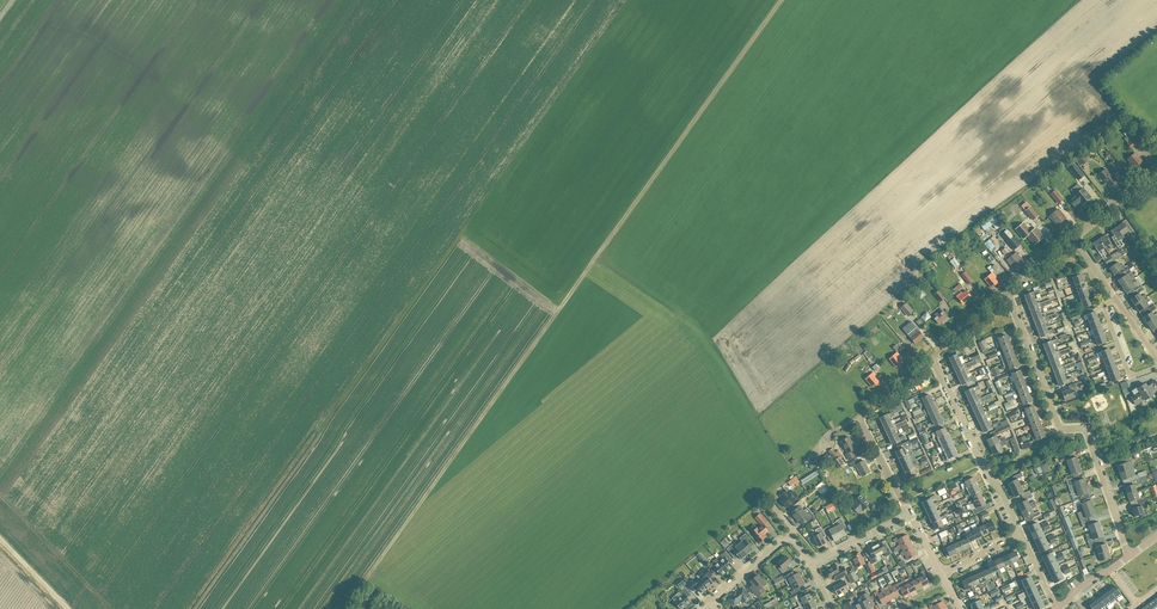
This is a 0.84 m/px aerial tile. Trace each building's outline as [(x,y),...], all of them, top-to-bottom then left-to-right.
[(1132,133),(1124,139),(1128,143),(1135,137),(1132,133)] [(1135,136),(1127,143),(1132,149),(1140,142),(1135,136)] [(1100,151),(1104,147),(1099,141),(1094,145),(1100,151)] [(1088,161),(1081,153),(1077,156),(1079,159),(1076,162),(1080,166),(1083,164),(1088,161)] [(1143,162),(1135,153),(1127,159),(1130,163),(1129,164),(1130,165),(1131,166),(1132,167),(1133,166),(1135,168),(1143,162)] [(1121,168),(1114,160),(1108,165),(1115,173),(1121,168)] [(1084,175),(1075,164),(1069,169),(1078,180),(1084,175)] [(1106,169),(1098,175),(1103,181),(1104,180),(1111,188),(1119,182),(1111,173),(1110,174),(1106,169)] [(1091,197),(1083,188),(1074,195),(1075,196),(1069,200),(1075,206),(1080,202),(1082,204),(1091,197)] [(1056,190),(1051,194),(1058,203),(1063,199),(1056,190)] [(1033,220),(1038,216),(1030,207),(1026,211),(1033,220)] [(1050,216),(1057,225),(1066,218),(1058,209),(1050,216)] [(995,215),(980,225),(984,231),(999,220),(995,215)] [(1027,236),(1034,244),(1043,237),(1036,228),(1031,232),(1024,223),(1016,229),(1024,239),(1027,236)] [(1124,223),(1117,227),(1123,235),(1126,232),(1127,233),(1128,233),(1130,232),(1132,236),(1136,234),(1131,226),(1128,228),(1124,223)] [(1124,237),(1123,235),(1117,227),(1111,231),(1115,237),(1112,239),(1117,247),(1120,244),(1118,241),(1124,237)] [(1001,234),(1008,242),(1007,242),(1014,250),(1020,244),(1014,237),(1013,237),(1007,230),(1001,234)] [(1105,235),(1099,239),(1104,247),(1108,245),(1111,249),(1113,247),(1114,249),(1117,247),(1112,239),(1109,241),(1105,235)] [(1098,252),(1104,260),(1107,265),(1114,261),(1110,256),(1106,258),(1101,250),(1104,247),(1099,239),(1093,244),(1098,252)] [(995,247),(989,240),(985,244),(990,251),(995,247)] [(1006,255),(1011,251),(1007,247),(1002,251),(1006,255)] [(1007,260),(1014,269),(1024,261),(1016,252),(1007,260)] [(1150,254),(1145,258),(1151,267),(1156,264),(1150,254)] [(955,268),(960,265),(952,255),(948,259),(955,268)] [(1122,273),(1134,265),(1132,262),(1125,267),(1123,264),(1121,265),(1118,262),(1109,268),(1114,274),(1120,270),(1122,273)] [(987,268),(991,273),(994,270),(995,271),(998,268),(995,265),(992,267),(990,265),(987,268)] [(1118,280),(1122,287),(1133,279),(1131,277),(1130,278),(1127,274),(1136,268),(1134,265),(1122,273),(1124,276),(1118,280)] [(969,284),(972,281),(965,272),(961,275),(969,284)] [(985,279),(992,287),(998,282),(995,278),(996,277),(992,272),(985,279)] [(1074,286),(1085,282),(1082,274),(1073,278),(1074,282),(1073,283),(1074,286)] [(1132,289),(1134,292),(1142,287),(1140,284),(1136,287),(1133,283),(1135,282),(1133,279),(1122,287),(1126,293),(1132,289)] [(1085,282),(1074,286),(1075,289),(1077,289),(1079,293),(1087,290),(1085,282)] [(1144,289),(1142,287),(1134,292),(1136,295),(1131,299),(1135,305),(1147,297),(1145,294),(1142,296),(1140,292),(1144,289)] [(963,304),(972,296),(966,290),(960,295),(959,293),(956,296),(963,304)] [(1026,299),(1025,299),(1026,303),(1035,300),(1034,296),(1040,294),(1039,290),(1025,296),(1026,299)] [(1079,301),(1090,297),(1087,290),(1079,293),(1080,297),(1078,298),(1071,301),(1072,304),(1079,301)] [(945,298),(939,291),(935,294),(941,301),(945,298)] [(1090,297),(1079,301),(1081,304),(1082,303),(1084,308),(1093,305),(1090,297)] [(1145,308),(1147,311),(1155,305),(1153,302),(1148,305),(1146,302),(1149,300),(1147,297),(1135,305),(1139,312),(1145,308)] [(1035,300),(1026,303),(1028,307),(1029,307),(1030,310),(1042,305),(1042,307),(1047,305),(1046,302),(1041,303),(1040,302),(1037,303),(1035,300)] [(906,303),(903,306),(907,310),(906,311),(910,316),(914,312),(906,303)] [(1031,313),(1030,313),(1032,317),(1041,314),(1039,310),(1043,309),(1042,307),(1042,305),(1030,310),(1031,313)] [(1155,305),(1147,311),(1149,314),(1143,318),(1148,324),(1156,317),(1156,313),(1155,315),(1152,311),(1156,308),(1155,305)] [(941,310),(936,314),(935,314),(932,316),(939,324),(942,321),(943,323),(948,319),(947,317),(948,317),(941,310)] [(931,317),(927,312),(921,317),(925,321),(931,317)] [(1086,319),(1088,323),(1098,319),(1095,312),(1087,315),(1088,319),(1086,319)] [(1041,314),(1032,317),(1033,321),(1034,321),(1036,324),(1047,319),(1046,317),(1045,316),(1042,317),(1041,314)] [(1037,326),(1036,327),(1037,331),(1038,331),(1046,328),(1045,324),(1048,323),(1048,321),(1052,319),(1051,316),(1046,317),(1047,319),(1036,324),(1037,326)] [(1148,324),(1152,330),(1156,327),(1156,317),(1148,324)] [(1092,330),(1101,327),(1098,319),(1088,323),(1089,326),(1091,325),(1092,330)] [(909,336),(915,344),(924,336),(919,330),(918,330),(916,327),(911,321),(902,328),(906,333),(906,332),(909,336)] [(1092,335),(1093,338),(1104,334),(1101,327),(1092,330),(1094,334),(1092,335)] [(1046,328),(1038,331),(1041,338),(1055,332),(1054,329),(1047,331),(1046,328)] [(1107,342),(1104,334),(1093,338),(1095,341),(1097,341),(1098,345),(1107,342)] [(998,338),(1002,346),(1010,343),(1007,335),(998,338)] [(1081,346),(1091,343),(1090,341),(1094,340),(1093,338),(1089,339),(1090,339),(1080,343),(1081,346)] [(1057,339),(1044,344),(1045,347),(1044,348),(1045,352),(1046,352),(1046,351),(1054,348),(1053,345),(1059,343),(1057,339)] [(989,350),(985,341),(985,340),(979,342),(979,343),(983,352),(989,350)] [(1002,346),(1004,354),(1013,351),(1010,343),(1002,346)] [(1054,348),(1046,351),(1046,352),(1049,359),(1060,354),(1061,356),(1066,354),(1065,350),(1060,352),(1059,351),(1055,352),(1054,348)] [(1097,353),(1096,354),(1097,358),(1096,358),(1097,362),(1098,362),(1102,360),(1112,357),(1109,349),(1101,352),(1100,352),(1100,351),(1097,352),(1097,353)] [(864,353),(869,359),(873,356),(868,350),(864,353)] [(963,351),(949,358),(951,361),(949,361),(951,365),(960,361),(958,358),(964,355),(963,351)] [(1004,354),(1007,362),(1016,358),(1013,351),(1004,354)] [(889,359),(897,367),(903,362),(900,358),(901,357),(897,352),(889,359)] [(1050,361),(1049,362),(1050,366),(1059,362),(1058,359),(1062,358),(1061,356),(1060,354),(1049,359),(1050,361)] [(1089,365),(1097,362),(1096,358),(1096,357),(1087,360),(1089,365)] [(1106,367),(1115,364),(1112,357),(1102,360),(1103,364),(1105,363),(1106,367)] [(1016,358),(1007,362),(1010,369),(1019,366),(1016,358)] [(960,361),(951,365),(953,369),(954,369),(956,371),(967,366),(967,368),(972,366),(970,362),(966,364),(965,363),(962,364),(960,361)] [(1059,362),(1050,366),(1052,370),(1053,369),(1054,372),(1066,368),(1065,366),(1064,364),(1061,366),(1059,362)] [(1055,375),(1054,376),(1056,380),(1065,376),(1063,373),(1067,371),(1066,370),(1071,368),(1070,364),(1065,366),(1066,368),(1054,372),(1055,375)] [(1106,372),(1107,376),(1118,372),(1115,364),(1106,367),(1108,372),(1106,372)] [(967,366),(956,371),(957,374),(956,375),(958,379),(966,375),(965,371),(968,370),(967,368),(967,366)] [(992,369),(990,370),(991,374),(993,374),(994,377),(1000,374),(998,367),(992,369)] [(975,379),(973,380),(974,382),(988,375),(986,371),(982,373),(974,377),(975,379)] [(1012,374),(1015,382),(1023,378),(1020,371),(1012,374)] [(873,387),(879,382),(874,376),(876,375),(873,372),(865,378),(873,387)] [(1118,372),(1107,376),(1108,379),(1110,378),(1112,383),(1121,379),(1118,372)] [(966,375),(958,379),(959,383),(960,382),(962,385),(973,380),(975,379),(974,377),(974,375),(968,378),(966,375)] [(1065,376),(1056,380),(1057,384),(1058,383),(1060,386),(1074,381),(1072,377),(1066,380),(1065,376)] [(1018,389),(1026,386),(1023,378),(1015,382),(1018,389)] [(1156,391),(1156,382),(1156,380),(1147,386),(1145,383),(1138,389),(1139,391),(1131,397),(1136,405),(1145,399),(1146,400),(1153,395),(1153,394),(1156,391)] [(1073,393),(1079,391),(1076,383),(1070,386),(1071,389),(1062,393),(1066,401),(1075,398),(1073,393)] [(1100,391),(1107,388),(1106,384),(1105,383),(1098,385),(1100,391)] [(981,384),(965,392),(966,395),(965,395),(967,399),(976,395),(974,391),(980,389),(980,388),(982,387),(981,384)] [(1018,389),(1021,397),(1029,394),(1026,386),(1018,389)] [(1029,394),(1021,397),(1024,405),(1032,401),(1029,394)] [(933,402),(934,402),(932,398),(931,398),(929,395),(916,402),(917,405),(923,402),(925,406),(933,402)] [(976,395),(967,399),(969,403),(970,402),(971,405),(982,400),(983,402),(988,400),(986,396),(981,398),(981,397),(977,398),(976,395)] [(905,402),(907,406),(908,410),(911,408),(910,405),(915,402),(913,398),(905,402)] [(982,400),(971,405),(972,408),(971,409),(973,413),(982,408),(980,405),(984,404),(983,402),(982,400)] [(933,402),(925,406),(927,409),(923,411),(924,412),(919,414),(920,416),(925,414),(936,409),(933,402)] [(893,408),(895,412),(903,408),(901,404),(893,408)] [(995,404),(988,407),(990,411),(992,410),(994,413),(999,411),(998,409),(995,404)] [(1025,409),(1028,417),(1037,414),(1034,406),(1025,409)] [(982,408),(973,413),(975,416),(976,416),(977,419),(988,414),(988,412),(987,410),(983,412),(982,408)] [(937,411),(936,409),(925,414),(927,417),(930,416),(931,419),(940,415),(938,411),(937,411)] [(988,414),(977,419),(979,422),(978,422),(979,426),(988,422),(987,419),(990,417),(989,416),(994,413),(992,410),(990,411),(988,412),(988,414)] [(893,412),(880,418),(883,425),(891,421),(889,418),(895,415),(893,412)] [(1028,417),(1031,425),(1040,421),(1037,414),(1028,417)] [(940,415),(931,419),(933,422),(927,425),(929,429),(942,422),(941,419),(942,419),(940,415)] [(891,421),(883,425),(882,425),(884,429),(885,429),(886,432),(897,426),(902,424),(901,422),(896,425),(896,423),(892,425),(891,421)] [(988,422),(979,426),(981,430),(982,429),(984,432),(997,426),(996,423),(992,424),(990,421),(988,422)] [(1031,425),(1034,432),(1043,429),(1040,421),(1031,425)] [(994,432),(996,436),(1011,428),(1009,424),(994,432)] [(899,430),(897,426),(886,432),(888,434),(886,435),(888,439),(897,435),(895,431),(899,430)] [(939,439),(948,435),(945,428),(936,432),(939,437),(934,439),(935,442),(940,440),(939,439)] [(1046,437),(1043,429),(1034,432),(1036,436),(1032,437),(1034,442),(1046,437)] [(899,438),(897,435),(888,439),(890,443),(891,442),(893,445),(906,439),(905,435),(899,438)] [(943,446),(952,441),(948,435),(939,439),(940,440),(942,444),(937,446),(938,448),(943,446)] [(1001,438),(998,439),(996,436),(987,440),(991,447),(1002,442),(1001,438)] [(851,451),(857,448),(854,443),(852,444),(849,437),(841,441),(847,453),(845,454),(848,460),(854,457),(851,451)] [(912,445),(919,442),(917,437),(910,441),(912,445)] [(1002,442),(991,447),(994,454),(1003,450),(1001,447),(1007,444),(1005,440),(1002,442)] [(896,452),(899,458),(908,454),(907,454),(905,449),(911,446),(909,441),(896,447),(898,451),(896,452)] [(943,446),(945,451),(940,453),(942,455),(946,453),(946,452),(955,448),(952,441),(943,446)] [(1030,442),(1022,445),(1023,448),(1024,450),(1032,446),(1030,442)] [(834,458),(838,455),(833,448),(829,451),(834,458)] [(946,452),(946,453),(948,457),(944,459),(945,462),(949,460),(949,459),(958,455),(955,448),(946,452)] [(908,454),(899,458),(902,465),(911,461),(910,460),(908,456),(913,454),(912,451),(907,454),(908,454)] [(828,453),(818,460),(822,465),(832,458),(828,453)] [(1065,468),(1069,467),(1069,468),(1079,464),(1076,457),(1070,459),(1068,455),(1060,458),(1061,462),(1067,460),(1068,464),(1064,465),(1065,468)] [(839,468),(844,464),(839,457),(834,461),(839,468)] [(1130,466),(1129,462),(1133,461),(1132,457),(1123,460),(1124,463),(1117,466),(1120,473),(1132,469),(1131,466),(1130,466)] [(918,465),(916,461),(915,458),(910,460),(911,461),(902,465),(905,472),(914,468),(913,467),(918,465)] [(862,476),(870,472),(863,460),(858,463),(857,460),(850,463),(852,467),(856,465),(862,476)] [(1050,471),(1047,462),(1041,464),(1045,473),(1050,471)] [(1067,480),(1076,477),(1075,473),(1081,471),(1079,464),(1069,468),(1072,474),(1066,476),(1067,478),(1064,479),(1065,481),(1067,480)] [(918,465),(913,467),(914,468),(905,472),(908,479),(917,475),(915,470),(919,467),(918,465)] [(1132,469),(1120,473),(1122,480),(1129,478),(1130,481),(1139,478),(1138,475),(1135,477),(1132,469)] [(1008,483),(1012,490),(1021,486),(1025,484),(1023,481),(1020,482),(1018,478),(1023,476),(1021,472),(1013,476),(1015,480),(1008,483)] [(963,492),(968,489),(977,484),(973,477),(965,482),(967,487),(962,489),(963,492)] [(1074,483),(1077,489),(1086,486),(1084,478),(1077,480),(1076,477),(1067,480),(1069,485),(1074,483)] [(1139,478),(1130,481),(1131,485),(1125,487),(1127,494),(1137,491),(1135,485),(1141,484),(1139,478)] [(971,495),(980,491),(977,484),(968,489),(970,494),(965,496),(967,498),(971,496),(971,495)] [(1024,492),(1021,486),(1012,490),(1015,496),(1021,493),(1023,497),(1031,493),(1030,490),(1024,492)] [(1086,486),(1077,489),(1071,491),(1072,494),(1077,492),(1079,496),(1074,498),(1075,502),(1083,499),(1082,495),(1089,493),(1086,486)] [(789,494),(785,490),(780,495),(783,499),(780,501),(783,504),(783,505),(784,507),(785,507),(786,507),(795,499),(798,497),(798,495),(795,491),(793,491),(790,493),(789,494)] [(971,495),(971,496),(973,500),(969,503),(970,505),(974,503),(974,502),(983,498),(980,491),(971,495)] [(1137,491),(1127,494),(1130,502),(1136,500),(1138,503),(1146,500),(1145,495),(1139,497),(1137,491)] [(1021,511),(1036,504),(1035,501),(1029,503),(1027,499),(1033,496),(1031,493),(1023,497),(1024,500),(1018,503),(1021,511)] [(863,510),(870,503),(860,494),(853,501),(854,501),(850,505),(858,513),(862,509),(863,510)] [(934,505),(934,504),(932,500),(937,498),(935,495),(930,498),(922,502),(925,509),(934,505)] [(974,502),(974,503),(977,507),(972,509),(974,514),(985,509),(983,506),(986,505),(983,498),(974,502)] [(1048,501),(1050,505),(1053,511),(1057,508),(1053,499),(1048,501)] [(1084,511),(1094,507),(1091,500),(1084,502),(1083,499),(1075,502),(1077,507),(1082,505),(1084,511)] [(791,513),(795,518),(804,511),(802,509),(805,506),(800,500),(794,505),(797,508),(791,513)] [(1146,500),(1138,503),(1139,507),(1132,509),(1135,517),(1145,513),(1142,506),(1148,504),(1146,500)] [(937,512),(937,511),(935,507),(940,504),(939,502),(934,504),(934,505),(925,509),(929,515),(937,512)] [(1037,506),(1036,504),(1021,511),(1025,517),(1031,514),(1033,518),(1041,514),(1039,511),(1034,513),(1032,509),(1037,506)] [(1082,523),(1091,520),(1089,517),(1096,514),(1094,507),(1084,511),(1086,518),(1081,520),(1082,523)] [(808,521),(814,517),(807,508),(804,511),(795,518),(800,524),(806,518),(808,521)] [(940,518),(938,514),(943,511),(942,509),(937,511),(937,512),(929,515),(932,522),(940,518)] [(751,533),(759,543),(766,537),(764,535),(768,531),(764,526),(768,523),(760,514),(755,518),(762,525),(758,528),(757,527),(751,533)] [(864,524),(869,520),(865,514),(859,519),(864,524)] [(946,524),(943,525),(941,520),(946,518),(945,515),(940,518),(932,522),(935,529),(941,527),(942,530),(948,528),(946,524)] [(833,524),(835,527),(840,538),(846,535),(843,529),(846,527),(841,518),(836,521),(836,522),(833,524)] [(985,524),(989,533),(996,530),(992,521),(987,524),(985,519),(982,520),(984,525),(985,524)] [(1091,532),(1101,529),(1098,521),(1092,524),(1091,520),(1082,523),(1083,527),(1088,525),(1091,532)] [(984,525),(980,527),(978,522),(975,524),(977,528),(978,528),(982,536),(989,533),(985,524),(984,525)] [(1028,527),(1032,533),(1041,529),(1038,522),(1028,527)] [(840,538),(835,527),(831,529),(830,526),(824,529),(828,537),(831,535),(834,541),(840,538)] [(977,528),(973,530),(971,526),(968,527),(970,531),(972,531),(975,539),(982,536),(978,528),(977,528)] [(823,538),(822,536),(825,534),(821,527),(818,529),(815,530),(816,531),(812,534),(813,536),(814,538),(812,539),(814,544),(817,543),(819,547),(826,543),(823,538)] [(969,542),(975,539),(972,531),(970,531),(966,533),(964,529),(961,530),(964,535),(965,534),(966,538),(967,538),(969,542)] [(1032,533),(1035,540),(1044,535),(1041,529),(1032,533)] [(1090,545),(1098,542),(1097,538),(1103,536),(1101,529),(1091,532),(1094,539),(1088,541),(1090,545)] [(739,544),(747,554),(749,552),(750,553),(753,551),(752,550),(753,549),(747,542),(750,539),(745,534),(740,538),(742,541),(739,544)] [(901,546),(910,541),(907,534),(898,539),(897,537),(893,539),(895,543),(897,541),(899,545),(900,544),(901,546)] [(1035,540),(1038,546),(1047,542),(1044,535),(1035,540)] [(967,538),(966,538),(961,541),(959,536),(957,537),(959,542),(960,541),(964,550),(971,547),(969,542),(967,538)] [(1075,538),(1070,540),(1075,550),(1079,548),(1075,538)] [(953,545),(957,553),(964,550),(960,541),(959,542),(955,544),(953,539),(950,540),(952,545),(953,545)] [(972,549),(980,547),(978,540),(970,542),(972,549)] [(900,544),(899,545),(897,546),(898,549),(901,548),(903,551),(904,551),(905,552),(914,548),(910,541),(901,546),(900,544)] [(1103,541),(1098,542),(1090,545),(1091,548),(1096,546),(1097,551),(1093,552),(1094,555),(1091,556),(1108,550),(1106,543),(1104,544),(1103,541)] [(874,545),(880,555),(884,553),(886,557),(892,553),(889,546),(885,548),(881,542),(874,545)] [(945,553),(948,552),(950,556),(957,553),(953,545),(952,545),(948,547),(945,542),(943,544),(945,548),(943,549),(945,553)] [(1047,542),(1038,546),(1041,553),(1050,548),(1047,542)] [(747,554),(739,544),(735,547),(732,544),(727,549),(732,554),(735,552),(741,559),(742,559),(742,560),(745,557),(745,556),(747,554)] [(877,561),(876,557),(880,555),(874,545),(868,549),(871,555),(868,557),(872,564),(877,561)] [(904,551),(903,551),(900,553),(902,556),(904,555),(907,560),(917,555),(914,548),(905,552),(904,551)] [(1108,550),(1091,556),(1092,558),(1094,557),(1095,560),(1100,558),(1101,561),(1111,557),(1108,550)] [(716,559),(717,559),(727,571),(733,566),(726,559),(730,556),(725,551),(716,559)] [(854,556),(852,557),(857,567),(865,563),(859,553),(858,552),(853,555),(854,556)] [(1012,563),(1013,563),(1017,561),(1020,565),(1022,564),(1020,559),(1019,560),(1015,552),(1008,555),(1012,563)] [(1055,559),(1058,558),(1063,555),(1062,552),(1056,554),(1057,556),(1054,557),(1052,553),(1043,557),(1046,564),(1055,559)] [(844,563),(849,559),(845,554),(839,559),(844,563)] [(1012,563),(1008,555),(1001,558),(1005,567),(1007,566),(1011,564),(1013,568),(1016,567),(1013,563),(1012,563)] [(782,573),(789,570),(786,566),(791,562),(786,556),(778,563),(781,566),(778,568),(782,573)] [(1005,567),(1001,558),(995,561),(999,570),(1000,569),(1004,567),(1006,571),(1009,570),(1007,566),(1005,567)] [(721,576),(727,571),(717,559),(708,566),(712,571),(715,568),(721,576)] [(1046,564),(1049,570),(1058,566),(1055,559),(1046,564)] [(992,573),(997,570),(999,575),(1002,573),(1000,569),(999,570),(995,561),(988,564),(990,569),(992,573)] [(870,573),(874,571),(869,563),(865,565),(870,573)] [(1151,578),(1156,575),(1156,563),(1146,569),(1151,578)] [(829,579),(833,576),(836,580),(847,574),(844,567),(839,570),(836,564),(831,567),(832,568),(825,571),(827,575),(826,575),(827,578),(828,578),(829,579)] [(1049,570),(1052,576),(1061,572),(1058,566),(1049,570)] [(707,588),(712,583),(709,579),(709,578),(709,577),(712,575),(706,568),(700,573),(702,576),(699,579),(707,588)] [(847,571),(849,574),(847,575),(851,583),(858,579),(854,571),(853,571),(852,568),(847,571)] [(994,582),(996,582),(997,581),(995,576),(994,577),(992,573),(990,569),(983,572),(987,580),(988,580),(992,578),(994,582)] [(918,578),(923,586),(929,583),(925,575),(926,574),(923,570),(921,571),(923,576),(919,578),(918,578)] [(791,584),(802,578),(798,572),(795,574),(794,571),(783,577),(788,585),(791,584)] [(981,583),(986,581),(988,585),(990,584),(988,580),(987,580),(983,572),(976,575),(980,583),(981,583)] [(1061,572),(1052,576),(1055,583),(1064,579),(1061,572)] [(912,582),(916,590),(923,586),(918,578),(919,578),(917,573),(914,575),(917,579),(913,581),(912,582)] [(749,587),(758,597),(765,591),(762,587),(766,584),(758,575),(751,581),(753,584),(749,587)] [(974,586),(979,584),(981,589),(983,588),(981,583),(980,583),(976,575),(969,578),(973,587),(974,586)] [(906,585),(910,593),(916,590),(912,582),(913,581),(911,577),(908,578),(910,583),(906,585)] [(1022,580),(1026,588),(1034,584),(1030,577),(1022,580)] [(802,578),(791,584),(794,590),(790,592),(792,595),(801,590),(799,587),(805,584),(802,578)] [(974,592),(975,591),(976,591),(974,586),(973,587),(969,578),(962,581),(966,590),(972,587),(974,592)] [(696,589),(697,589),(697,588),(701,593),(707,588),(699,579),(696,582),(693,579),(687,584),(693,591),(696,589)] [(899,588),(902,594),(903,596),(910,593),(906,585),(904,580),(902,582),(904,586),(899,588)] [(838,595),(848,589),(844,581),(833,587),(838,595)] [(891,589),(895,598),(902,594),(899,588),(897,584),(892,587),(890,584),(887,586),(888,588),(889,589),(891,589)] [(1003,592),(1011,589),(1009,584),(1001,587),(1003,592)] [(1029,595),(1037,592),(1034,584),(1026,588),(1027,591),(1018,595),(1020,599),(1029,595)] [(1116,586),(1110,590),(1117,599),(1122,595),(1116,586)] [(680,608),(681,608),(691,601),(688,597),(691,595),(684,587),(679,592),(682,596),(675,602),(676,604),(676,605),(678,607),(679,608),(680,608)] [(751,598),(743,588),(729,599),(734,605),(742,599),(745,603),(751,598)] [(884,592),(889,601),(895,598),(891,589),(889,589),(888,588),(885,590),(884,588),(880,589),(882,592),(882,593),(884,592)] [(992,597),(1000,593),(997,588),(990,592),(992,597)] [(1112,602),(1117,599),(1110,590),(1105,594),(1112,602)] [(882,593),(882,592),(878,594),(877,591),(874,593),(876,596),(877,596),(882,605),(889,601),(884,592),(882,593)] [(976,594),(974,594),(973,595),(972,592),(968,593),(970,597),(969,597),(971,601),(978,597),(976,594)] [(1029,595),(1033,603),(1041,599),(1037,592),(1029,595)] [(795,597),(798,602),(800,606),(813,599),(810,593),(803,597),(801,593),(795,597)] [(859,604),(862,608),(871,608),(870,608),(874,606),(867,593),(860,596),(863,601),(859,604)] [(1105,594),(1100,598),(1106,606),(1112,602),(1105,594)] [(1100,608),(1103,608),(1106,606),(1100,598),(1095,602),(1100,608)] [(800,606),(801,608),(809,608),(816,605),(813,599),(800,606)] [(974,608),(980,608),(983,608),(981,604),(984,603),(982,599),(979,600),(972,604),(974,608)] [(1033,603),(1035,608),(1039,608),(1044,607),(1041,599),(1033,603)] [(852,600),(845,604),(848,608),(862,608),(859,604),(855,606),(852,600)] [(1153,600),(1148,604),(1152,608),(1156,608),(1156,605),(1153,600)] [(946,608),(942,601),(933,606),(932,604),(929,606),(930,608),(931,608),(933,608),(943,608),(946,608)]
